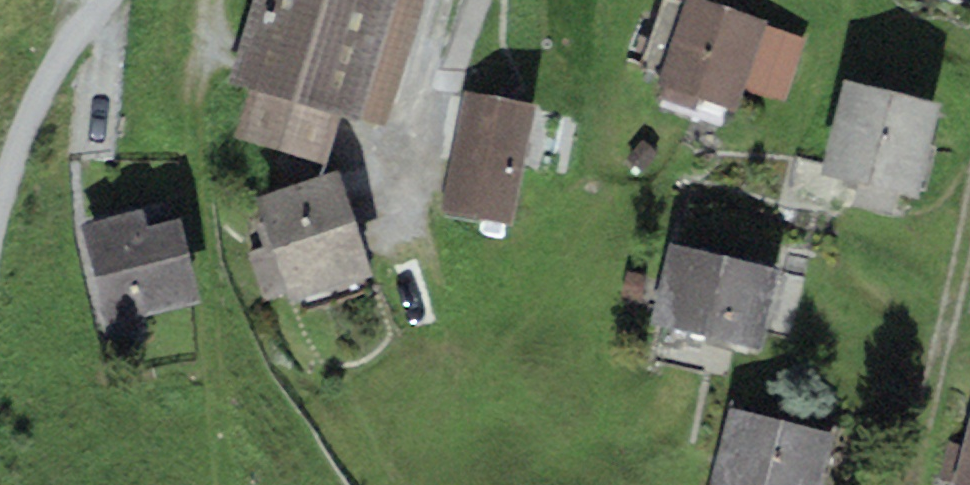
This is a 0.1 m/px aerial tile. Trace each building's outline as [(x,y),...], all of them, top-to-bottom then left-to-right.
[(225,82),(246,88),(232,133),(326,161),(340,114),(380,126),(418,0),(250,0),(225,82)] [(713,0),(685,0),(655,84),(734,112),(743,88),(782,102),(805,38),(766,25),(768,19),(713,0)] [(943,103),(842,77),(817,173),(918,199),(943,103)] [(534,106),(463,91),(438,209),(509,224),(534,106)] [(371,274),(337,168),(254,195),(263,221),(256,224),(263,247),(248,252),(264,300),(285,294),(288,303),(325,291),(330,304),(365,293),(360,277),(371,274)] [(147,223),(143,207),(79,222),(104,323),(200,300),(179,216),(147,223)] [(782,270),(671,244),(652,326),(763,351),(782,270)] [(729,406),(710,484),(822,484),(835,431),(729,406)] [(955,484),(969,484),(969,428),(955,484)]
